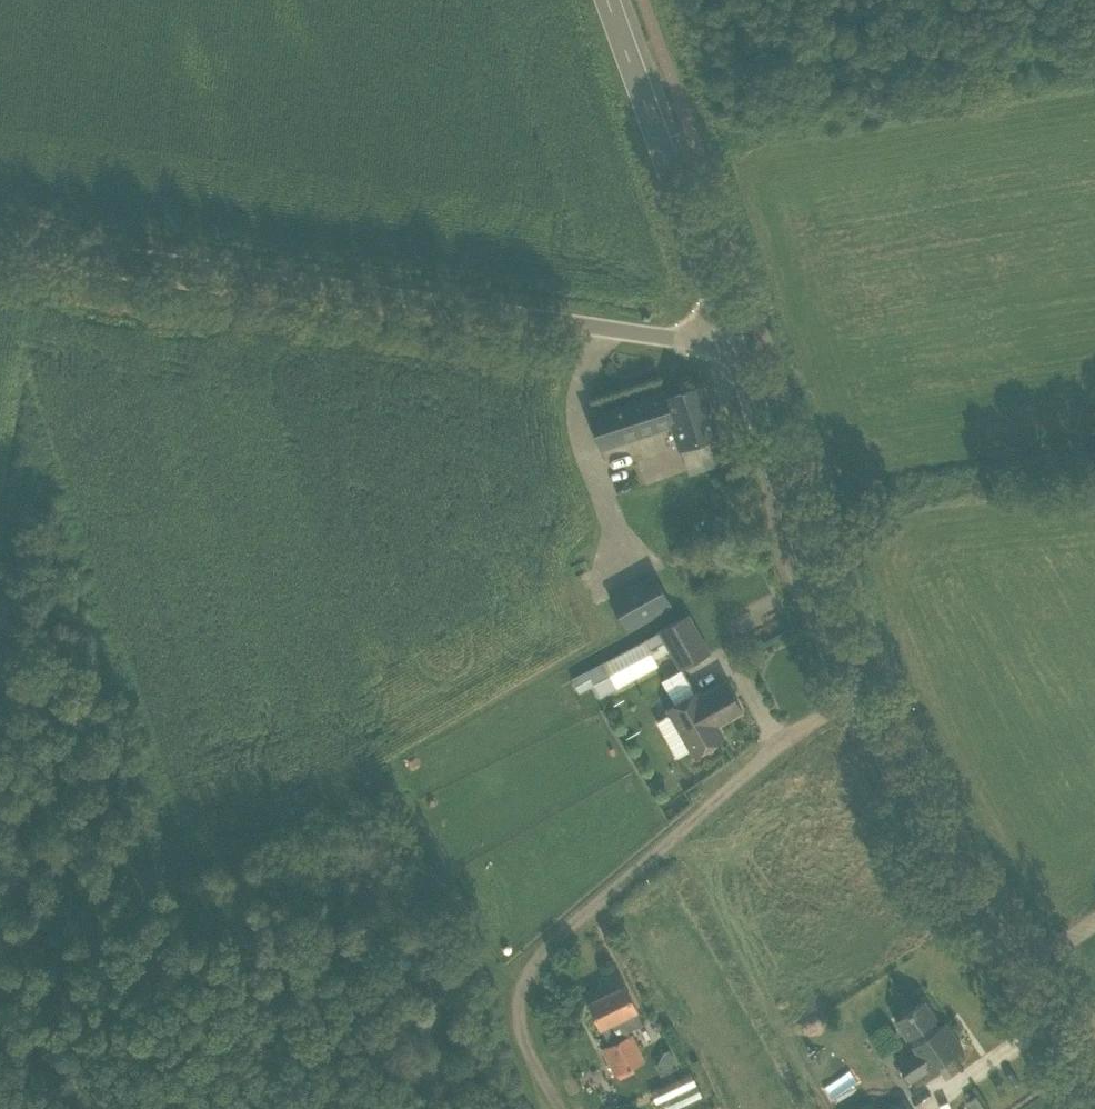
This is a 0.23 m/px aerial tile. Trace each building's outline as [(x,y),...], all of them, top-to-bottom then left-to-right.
[(669,424),(677,447),(718,434),(702,386),(665,398),(663,393),(591,416),(601,446),(643,432),(657,428),(669,424)] [(653,574),(610,598),(626,628),(670,603),(653,574)] [(603,662),(617,687),(657,665),(653,658),(667,650),(678,670),(682,668),(710,652),(688,613),(668,624),(657,631),(658,632),(644,640),(603,662)] [(587,670),(572,678),(579,692),(594,684),(587,670)] [(669,714),(656,721),(677,757),(690,750),(693,755),(724,738),(717,725),(742,710),(726,681),(701,695),(698,690),(665,709),(669,714)] [(601,1047),(616,1075),(635,1065),(644,1060),(631,1034),(628,1035),(626,1031),(641,1023),(623,986),(588,1003),(596,1019),(595,1020),(599,1026),(600,1025),(609,1043),(601,1047)] [(897,1064),(909,1081),(928,1068),(930,1070),(963,1047),(945,1022),(939,1026),(934,1019),(936,1018),(923,1000),(895,1019),(916,1051),(897,1064)] [(659,1055),(661,1066),(679,1063),(677,1053),(659,1055)] [(660,1108),(673,1108),(701,1096),(690,1073),(652,1091),(660,1108)] [(902,1099),(887,1108),(910,1108),(902,1099)]
